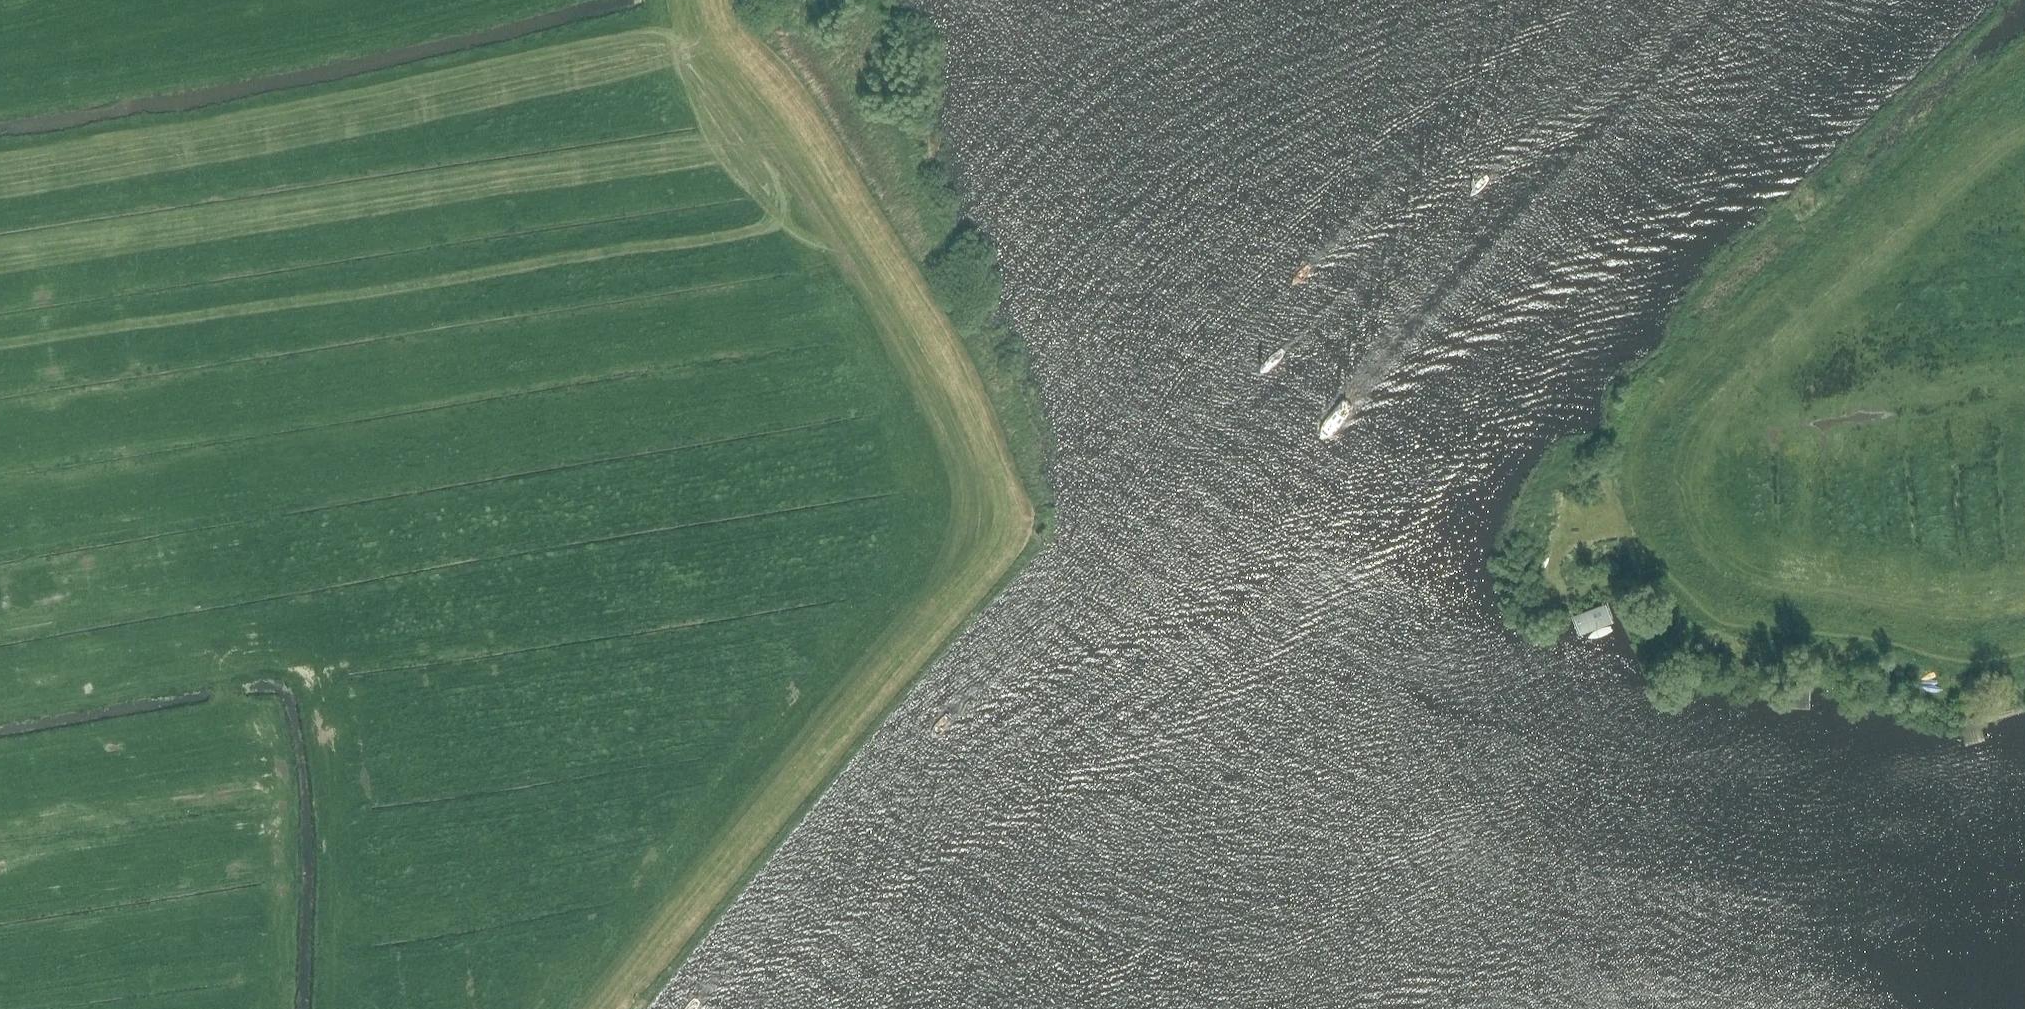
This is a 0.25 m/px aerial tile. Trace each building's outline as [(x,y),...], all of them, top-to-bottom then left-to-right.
[(1615,594),(1562,610),(1570,640),(1625,626),(1615,594)]
